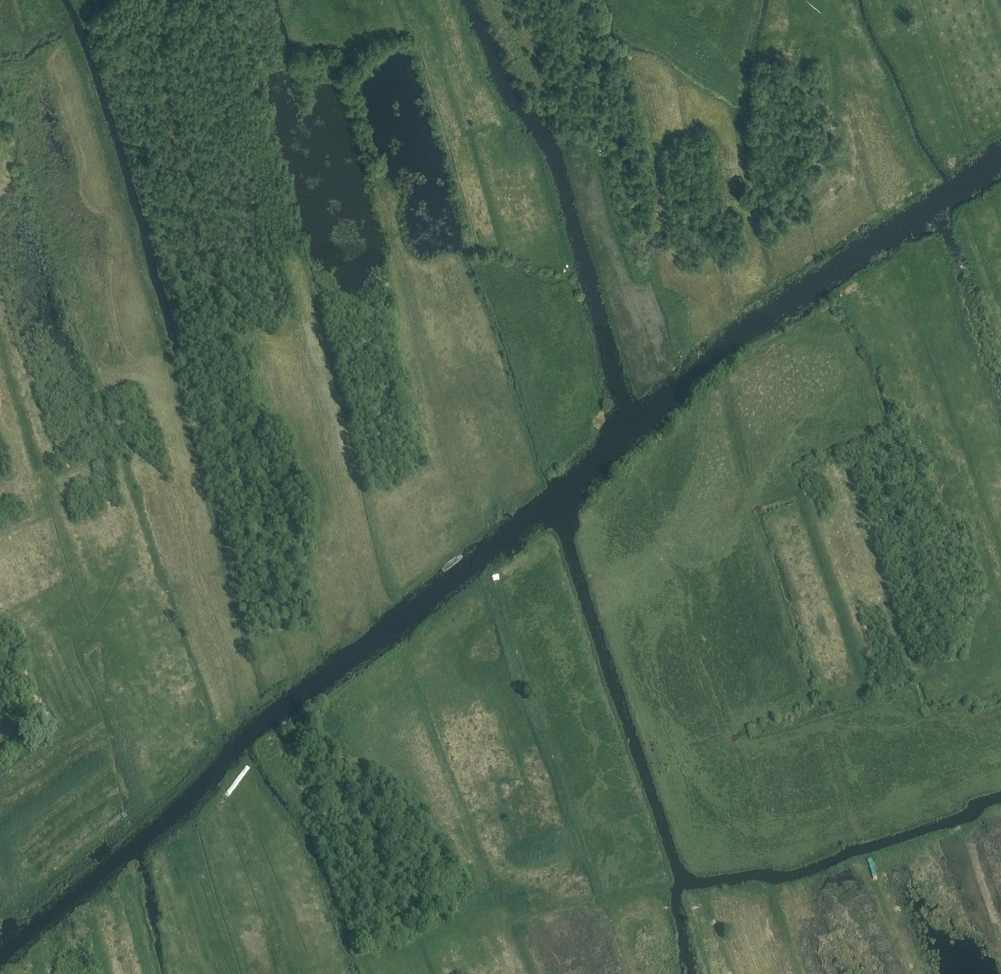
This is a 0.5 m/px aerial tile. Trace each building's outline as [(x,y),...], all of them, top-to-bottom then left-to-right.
[(231,778),(208,803),(213,807),(236,782),(231,778)] [(187,836),(167,849),(170,854),(190,841),(187,836)] [(135,926),(130,927),(137,943),(141,941),(135,926)]
